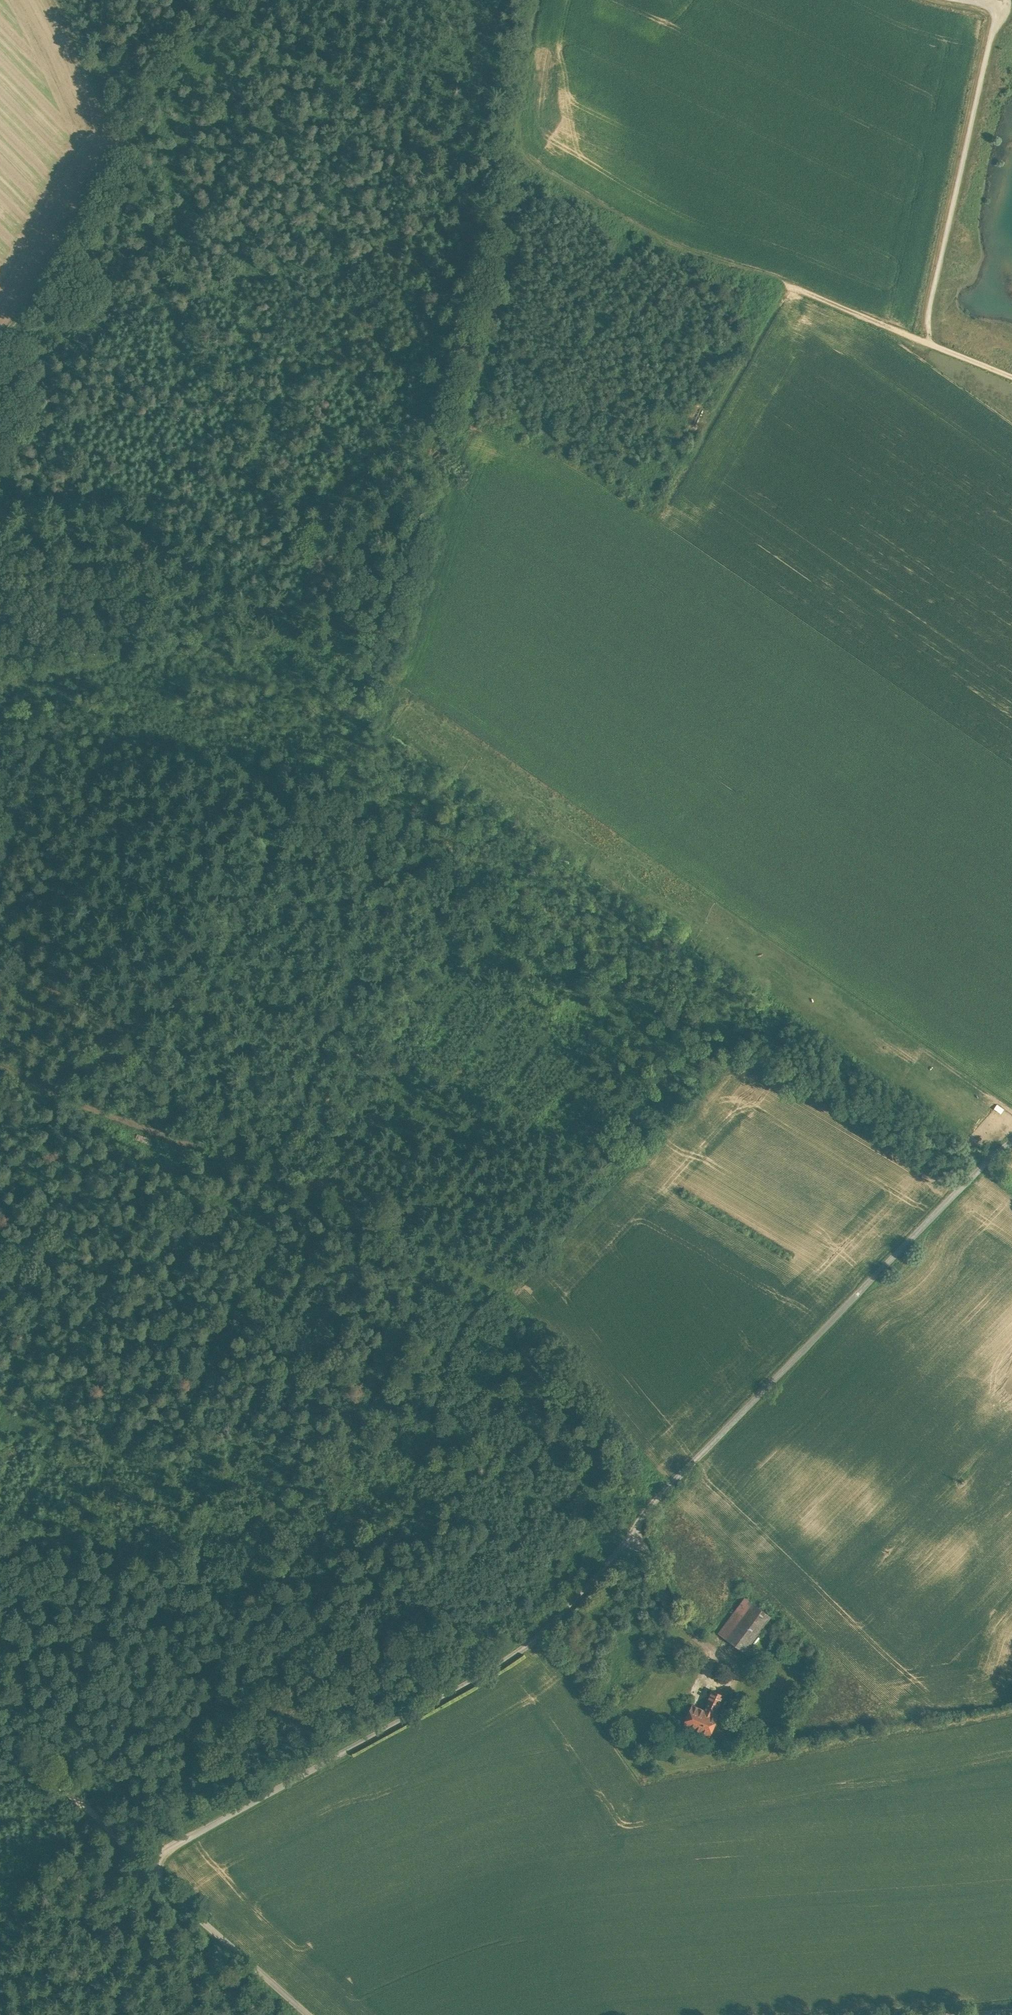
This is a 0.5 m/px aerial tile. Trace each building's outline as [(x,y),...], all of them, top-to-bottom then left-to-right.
[(745,1598),(719,1633),(744,1652),(770,1616),(745,1598)] [(723,1695),(711,1689),(706,1701),(708,1702),(704,1710),(714,1714),(723,1695)] [(704,1710),(692,1704),(683,1725),(709,1737),(718,1716),(714,1714),(704,1710)]
